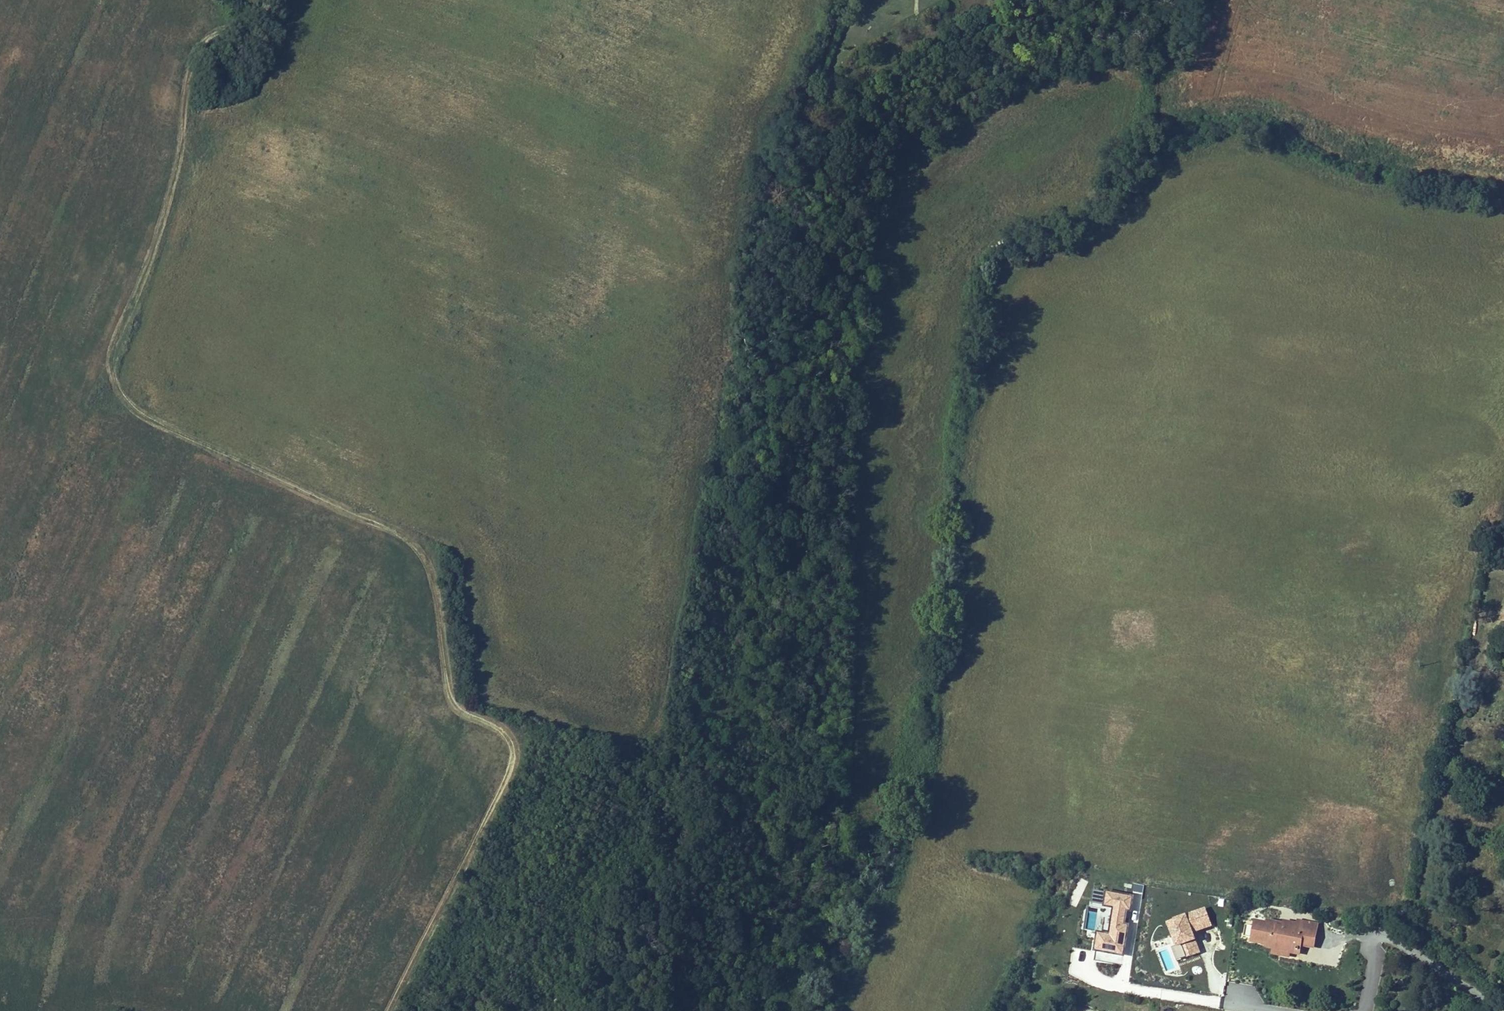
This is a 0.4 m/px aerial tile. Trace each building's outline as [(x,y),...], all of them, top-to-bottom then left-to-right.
[(1130,921),(1134,894),(1092,887),(1086,928),(1099,930),(1094,959),(1124,964),(1131,921),(1130,921)] [(1201,953),(1196,931),(1213,927),(1208,907),(1168,917),(1178,959),(1201,953)] [(1264,947),(1263,951),(1273,953),(1286,954),(1294,956),(1295,946),(1313,949),(1316,930),(1293,927),(1281,926),(1280,930),(1264,928),(1264,929),(1254,928),(1252,945),(1264,947)] [(1202,949),(1208,951),(1211,941),(1205,939),(1202,949)]
